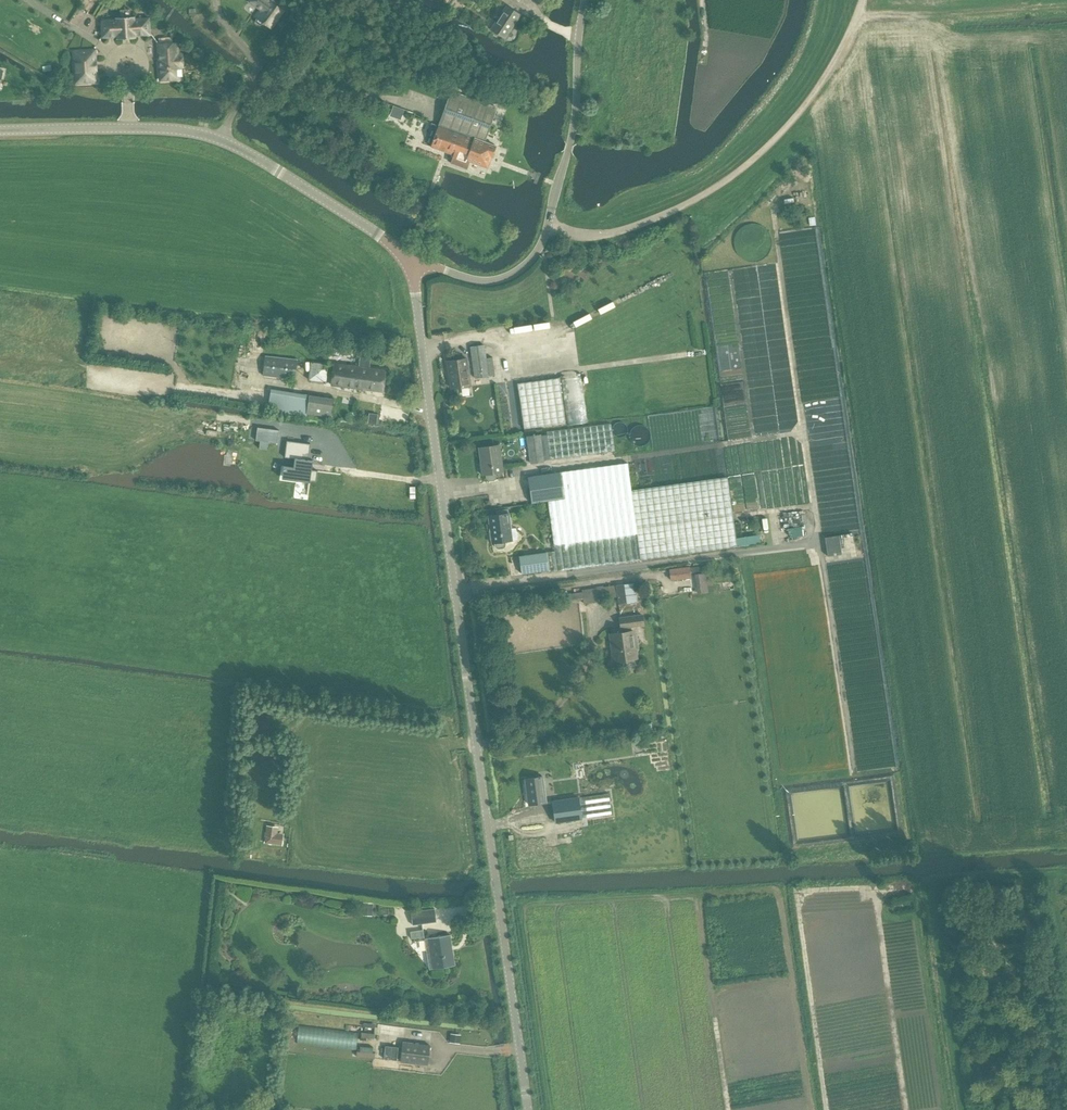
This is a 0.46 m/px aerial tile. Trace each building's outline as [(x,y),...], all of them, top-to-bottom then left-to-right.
[(250,1),(261,9),(256,16),(257,18),(256,20),(255,22),(259,25),(261,24),(263,22),(263,23),(265,24),(265,23),(271,27),(282,11),(269,2),(267,0),(251,0),(250,1)] [(491,29),(504,38),(520,15),(506,5),(491,29)] [(117,19),(102,20),(103,37),(117,36),(118,38),(136,37),(136,35),(151,34),(150,17),(135,18),(135,16),(131,16),(131,10),(121,11),(121,17),(116,17),(117,19)] [(163,77),(183,76),(182,55),(177,55),(177,43),(159,44),(160,54),(161,54),(163,77)] [(96,60),(95,49),(73,50),(75,83),(97,81),(96,71),(97,71),(96,60)] [(484,142),(497,108),(451,91),(431,147),(454,155),(451,163),(466,169),(469,162),(487,168),(491,157),(492,157),(496,146),(484,142)] [(400,118),(404,109),(394,106),(391,115),(400,118)] [(470,347),(475,377),(494,375),(492,357),(485,358),(484,345),(470,347)] [(263,375),(295,380),(298,360),(266,355),(263,375)] [(466,358),(447,361),(451,388),(461,386),(463,388),(467,387),(469,385),(470,385),(466,358)] [(331,385),(356,389),(359,367),(334,363),(331,385)] [(359,367),(356,389),(384,392),(386,370),(368,368),(359,367)] [(515,385),(522,424),(523,430),(561,424),(565,423),(557,378),(515,385)] [(268,409),(298,414),(301,397),(271,392),(268,409)] [(306,414),(332,418),(335,400),(309,396),(306,414)] [(378,414),(369,413),(368,422),(377,423),(378,414)] [(547,435),(541,436),(544,459),(550,458),(613,450),(610,423),(546,431),(547,435)] [(257,427),(256,440),(260,441),(259,448),(267,449),(268,442),(277,443),(279,430),(257,427)] [(540,435),(527,436),(530,463),(544,461),(544,459),(541,436),(540,435)] [(316,481),(317,471),(311,470),(311,464),(312,464),(313,460),(308,459),(310,444),(286,440),(284,457),(294,458),(293,467),(281,465),(281,466),(283,466),(282,472),(281,478),(301,481),(308,482),(308,484),(309,485),(310,481),(316,481)] [(496,476),(495,473),(502,472),(499,445),(479,448),(482,475),(485,474),(485,478),(486,479),(487,480),(489,480),(493,480),(494,479),(495,478),(496,476)] [(559,473),(527,477),(531,503),(547,501),(563,499),(631,490),(627,464),(559,473)] [(554,551),(546,552),(548,571),(549,573),(737,547),(736,544),(735,538),(727,477),(631,490),(563,499),(547,501),(554,551)] [(488,516),(491,543),(494,543),(494,546),(495,547),(496,548),(498,549),(502,548),(504,547),(505,546),(505,545),(505,541),(512,540),(508,513),(488,516)] [(759,535),(735,538),(736,544),(760,541),(759,535)] [(824,537),(827,556),(841,554),(839,535),(824,537)] [(546,552),(520,556),(522,574),(548,571),(546,552)] [(668,569),(670,580),(691,578),(690,566),(668,569)] [(582,592),(562,595),(563,601),(578,599),(583,598),(583,603),(598,601),(598,599),(617,597),(618,603),(618,604),(619,604),(637,602),(634,583),(617,585),(582,589),(582,592)] [(698,584),(699,593),(707,592),(706,584),(698,584)] [(625,632),(610,634),(613,662),(636,659),(633,631),(631,631),(631,627),(643,626),(642,616),(619,619),(620,629),(624,628),(625,632)] [(525,779),(529,805),(546,803),(542,776),(525,779)] [(608,793),(578,798),(581,819),(611,814),(608,793)] [(581,819),(578,798),(578,797),(552,801),(556,823),(581,819)] [(264,843),(283,845),(284,835),(277,834),(278,827),(266,825),(264,843)] [(363,912),(370,913),(371,904),(364,903),(363,912)] [(416,926),(436,923),(434,910),(416,912),(410,913),(412,926),(416,926)] [(416,940),(424,939),(423,931),(410,933),(411,940),(416,940)] [(424,940),(429,970),(433,969),(454,966),(449,936),(424,940)] [(358,1032),(346,1031),(298,1025),(296,1044),(355,1051),(357,1039),(358,1032)] [(451,1034),(450,1041),(460,1043),(461,1035),(451,1034)] [(375,1053),(372,1053),(373,1042),(360,1040),(359,1051),(357,1051),(356,1056),(374,1058),(375,1053)] [(400,1062),(428,1065),(430,1045),(403,1041),(400,1062)] [(385,1046),(383,1059),(396,1060),(398,1047),(385,1046)]
